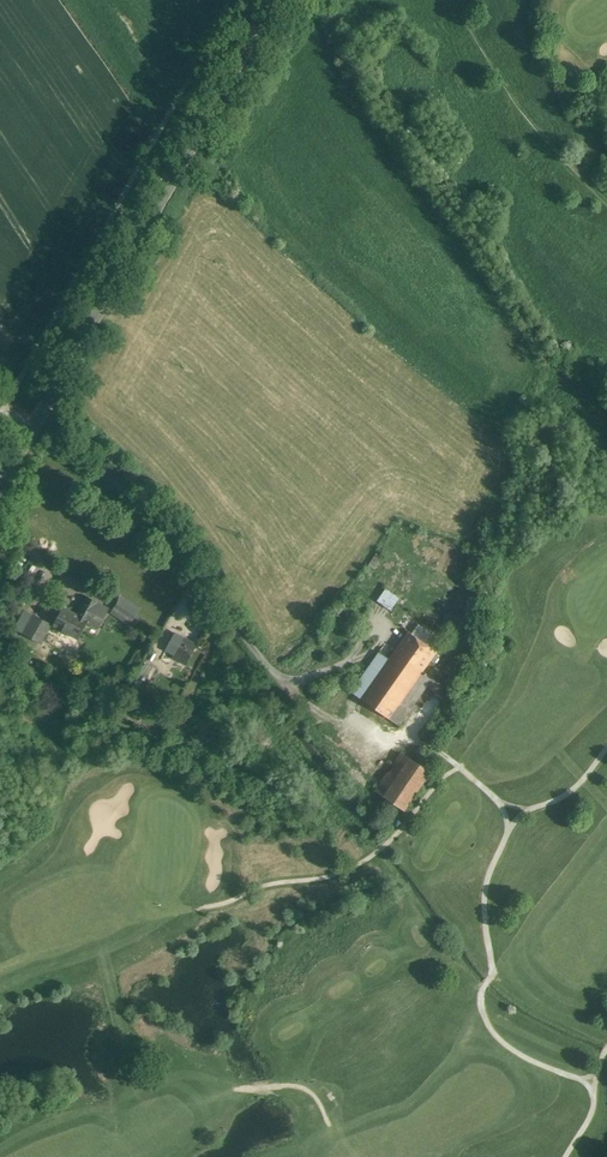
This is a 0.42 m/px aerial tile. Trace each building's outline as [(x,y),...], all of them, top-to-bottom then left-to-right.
[(379,601),(393,611),(402,597),(388,588),(379,601)] [(77,615),(63,607),(53,626),(78,640),(82,631),(83,632),(84,629),(88,621),(89,619),(100,624),(108,609),(98,603),(87,597),(77,615)] [(135,616),(117,604),(111,612),(129,624),(135,616)] [(446,613),(445,626),(463,626),(464,613),(446,613)] [(43,621),(35,616),(28,629),(36,633),(43,621)] [(43,621),(36,633),(43,637),(50,624),(43,621)] [(36,633),(28,629),(24,635),(39,643),(43,637),(36,633)] [(436,652),(408,632),(394,652),(422,672),(423,671),(436,652)] [(196,645),(175,634),(175,633),(165,650),(166,650),(175,654),(172,658),(185,665),(187,662),(196,645)] [(379,652),(351,692),(361,699),(389,659),(379,652)] [(389,659),(361,699),(399,726),(433,678),(423,671),(422,672),(394,652),(389,659)] [(156,670),(145,664),(139,674),(146,678),(150,680),(156,670)] [(146,678),(139,674),(136,681),(142,685),(146,678)] [(429,773),(401,753),(388,771),(416,791),(429,773)] [(416,791),(388,771),(375,790),(402,810),(416,791)]
